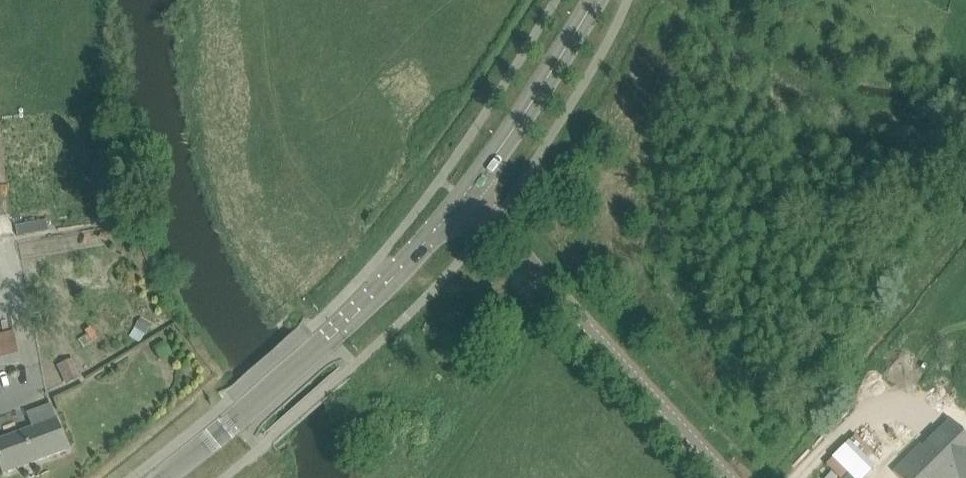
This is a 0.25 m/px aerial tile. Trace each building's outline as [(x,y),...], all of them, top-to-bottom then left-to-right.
[(17,236),(50,231),(48,220),(16,224),(17,235),(17,236)] [(140,320),(130,336),(140,342),(150,326),(140,320)] [(0,334),(0,371),(23,364),(14,330),(0,334)] [(67,385),(83,378),(75,359),(59,366),(67,385)] [(33,411),(28,413),(33,427),(0,440),(0,465),(3,474),(69,449),(52,404),(33,411)] [(3,435),(19,431),(15,415),(0,419),(0,426),(3,435)] [(894,472),(900,477),(965,477),(965,435),(951,419),(923,447),(921,445),(894,472)]
